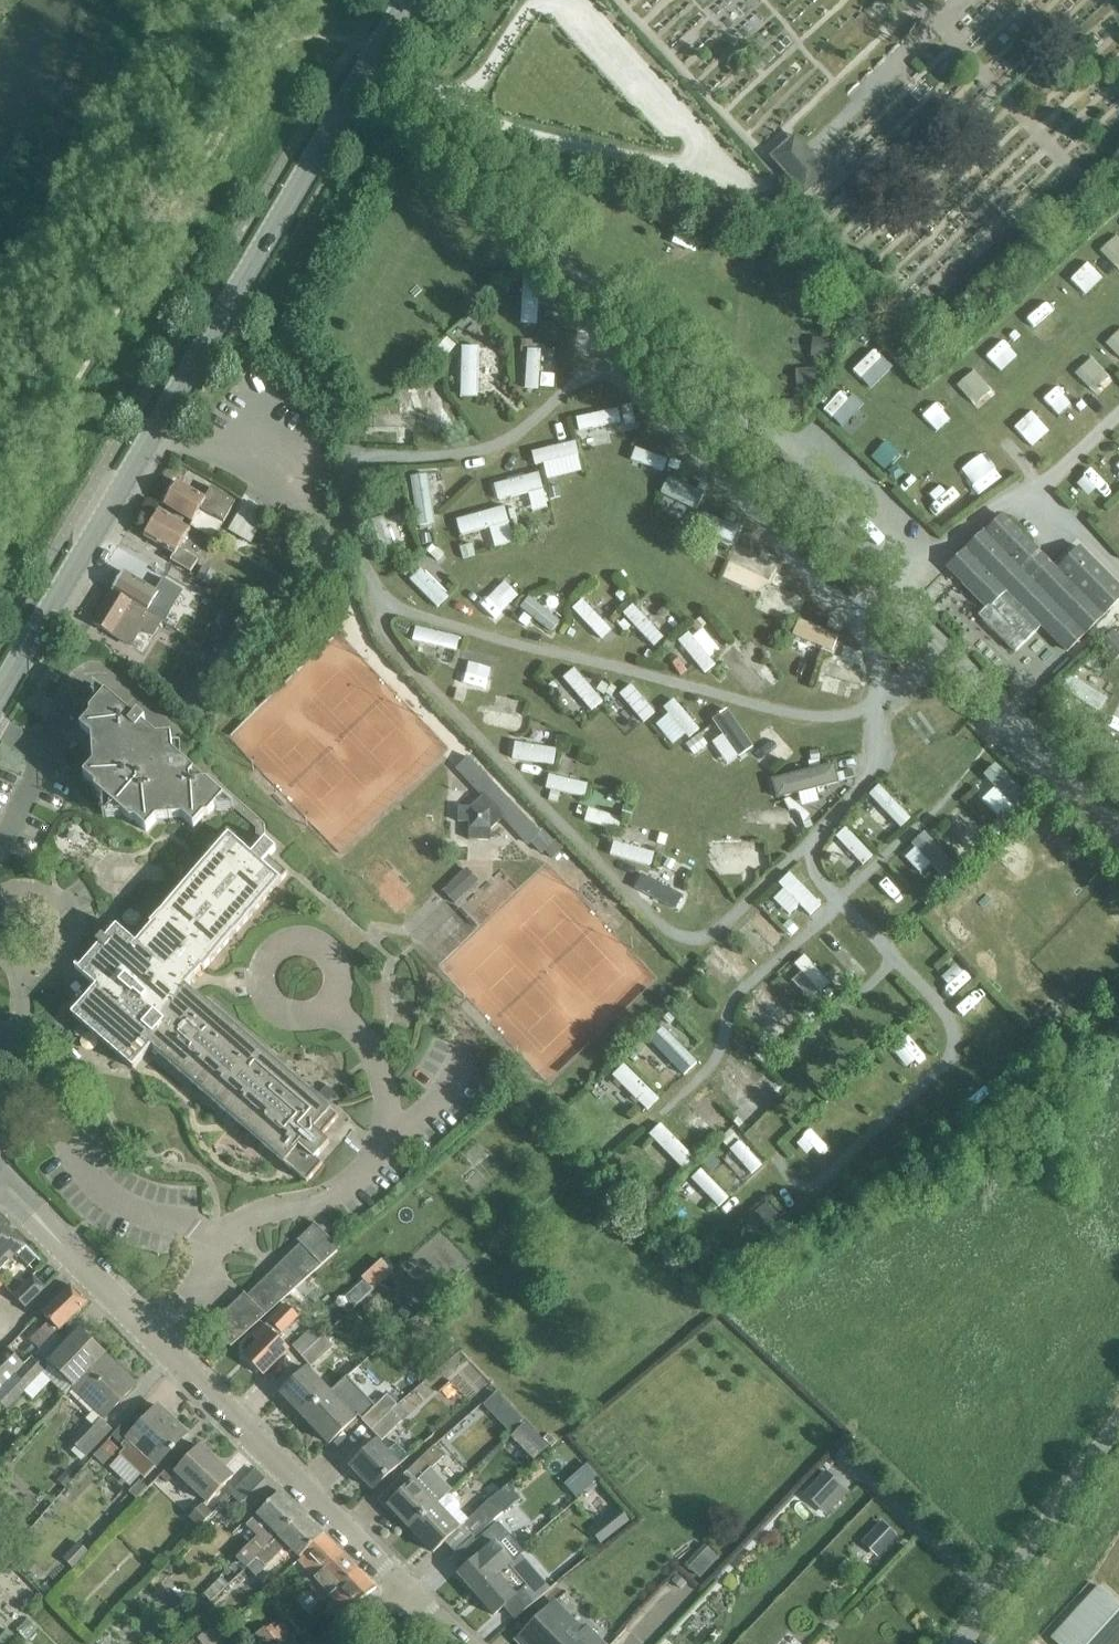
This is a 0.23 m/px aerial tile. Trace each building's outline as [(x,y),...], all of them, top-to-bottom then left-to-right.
[(771,158),(790,180),(792,178),(793,179),(813,161),(813,160),(814,159),(791,134),(771,154),(771,158)] [(813,160),(813,161),(793,179),(792,178),(790,180),(792,182),(792,181),(802,192),(801,192),(803,194),(805,192),(804,192),(825,174),(827,173),(825,171),(815,161),(816,160),(814,159),(813,160)] [(1082,251),(1101,272),(1118,257),(1118,256),(1101,235),(1082,251)] [(1072,260),(1053,279),(1076,302),(1095,283),(1072,260)] [(524,289),(505,289),(505,326),(524,326),(524,289)] [(1019,310),(1000,327),(1019,348),(1038,332),(1019,310)] [(991,375),(1007,360),(987,339),(971,354),(991,375)] [(444,358),(444,400),(465,400),(464,346),(434,346),(434,358),(444,358)] [(541,374),(528,374),(528,349),(509,349),(510,391),(541,390),(541,374)] [(1055,371),(1075,391),(1090,376),(1069,356),(1055,371)] [(953,396),(971,378),(958,365),(940,383),(953,396)] [(1043,384),(1027,400),(1047,419),(1063,403),(1043,384)] [(410,435),(430,436),(433,391),(412,390),(410,435)] [(921,423),(937,407),(925,394),(909,411),(921,423)] [(563,433),(621,427),(619,408),(561,415),(563,433)] [(1015,412),(998,429),(1019,450),(1036,433),(1015,412)] [(403,434),(404,415),(360,413),(359,432),(403,434)] [(560,442),(516,451),(520,469),(564,460),(560,442)] [(619,448),(614,462),(664,478),(668,463),(619,448)] [(978,488),(994,475),(978,456),(963,469),(978,488)] [(404,525),(420,524),(416,473),(400,474),(404,525)] [(480,483),(484,503),(529,493),(524,473),(480,483)] [(223,522),(235,502),(211,488),(204,499),(176,482),(163,504),(192,521),(200,508),(223,522)] [(651,482),(645,513),(681,519),(686,488),(651,482)] [(250,544),(264,521),(241,507),(228,530),(250,544)] [(480,550),(500,546),(492,508),(443,518),(447,539),(477,533),(480,550)] [(190,572),(197,560),(178,548),(190,529),(159,511),(143,537),(173,555),(170,560),(190,572)] [(709,579),(743,591),(735,615),(767,626),(778,593),(769,590),(775,572),(717,551),(726,527),(686,512),(677,539),(718,554),(709,579)] [(1031,546),(1000,515),(983,531),(949,565),(962,578),(960,581),(986,607),(979,615),(1014,651),(1040,625),(1065,650),(1118,597),(1118,587),(1079,547),(1055,570),(1031,546)] [(373,516),(361,520),(371,555),(383,552),(373,516)] [(208,586),(215,573),(203,566),(196,579),(208,586)] [(407,568),(396,579),(426,611),(438,600),(407,568)] [(123,572),(111,591),(135,605),(146,612),(147,612),(162,621),(180,589),(163,579),(155,591),(123,572)] [(474,572),(463,581),(473,593),(484,584),(474,572)] [(146,612),(111,591),(92,623),(131,646),(141,630),(152,637),(162,621),(146,612)] [(502,610),(535,636),(546,623),(513,596),(502,610)] [(589,642),(599,631),(566,599),(556,609),(589,642)] [(616,605),(607,615),(642,649),(651,639),(616,605)] [(783,620),(777,635),(819,652),(825,636),(783,620)] [(657,645),(669,662),(676,657),(690,676),(701,668),(674,632),(657,645)] [(1096,635),(1088,654),(1109,663),(1117,644),(1096,635)] [(180,637),(176,645),(192,654),(194,651),(203,656),(207,648),(198,643),(196,645),(180,637)] [(85,655),(91,644),(82,639),(76,649),(85,655)] [(716,647),(704,660),(742,697),(754,685),(716,647)] [(813,660),(807,677),(847,690),(852,673),(813,660)] [(748,669),(754,687),(766,683),(760,665),(748,669)] [(564,666),(549,674),(573,715),(588,706),(564,666)] [(442,669),(436,686),(477,698),(482,681),(442,669)] [(587,698),(602,694),(599,679),(584,683),(587,698)] [(627,726),(641,717),(618,682),(605,691),(627,726)] [(250,855),(265,838),(264,824),(208,775),(197,776),(181,762),(179,739),(156,740),(142,728),(146,724),(138,717),(134,721),(95,687),(93,689),(94,703),(96,705),(90,713),(90,717),(90,718),(80,729),(91,739),(93,765),(83,776),(94,787),(95,791),(103,798),(101,800),(102,814),(106,818),(120,817),(122,815),(130,822),(134,821),(146,831),(156,820),(182,818),(193,828),(204,817),(208,816),(223,800),(255,828),(256,837),(244,850),(250,855)] [(670,742),(683,734),(663,696),(649,704),(670,742)] [(710,764),(739,749),(716,708),(688,723),(710,764)] [(742,737),(772,764),(782,752),(752,726),(742,737)] [(682,759),(696,748),(686,733),(671,744),(682,759)] [(962,735),(948,743),(955,756),(969,748),(962,735)] [(845,780),(839,747),(810,752),(812,763),(760,772),(764,794),(845,780)] [(543,852),(553,842),(542,831),(539,833),(468,758),(457,768),(482,796),(470,808),(458,807),(458,822),(469,822),(468,840),(490,841),(491,829),(503,817),(528,844),(531,842),(542,853),(543,852)] [(976,764),(965,778),(1002,809),(1013,795),(976,764)] [(536,773),(531,789),(573,801),(577,785),(536,773)] [(878,835),(895,816),(863,785),(845,803),(878,835)] [(799,787),(783,793),(787,806),(804,801),(799,787)] [(566,804),(562,819),(605,832),(609,817),(566,804)] [(250,855),(244,850),(227,834),(149,925),(150,926),(135,944),(116,927),(104,940),(101,937),(96,943),(89,941),(82,973),(81,975),(95,987),(70,1016),(132,1069),(151,1047),(240,1125),(244,1122),(263,1139),(260,1143),(306,1183),(322,1164),(315,1158),(329,1142),(321,1135),(338,1116),(196,993),(195,995),(186,986),(201,969),(202,970),(287,873),(268,857),(275,849),(265,840),(266,840),(265,839),(265,838),(250,855)] [(908,874),(917,865),(931,878),(942,867),(913,838),(893,859),(908,874)] [(553,842),(543,852),(549,859),(562,847),(555,840),(553,842)] [(751,857),(755,844),(741,840),(737,853),(751,857)] [(599,841),(595,857),(641,869),(645,853),(599,841)] [(465,871),(441,893),(453,906),(477,884),(465,871)] [(744,910),(726,927),(758,959),(775,942),(744,910)] [(807,996),(818,987),(791,955),(780,965),(807,996)] [(751,1033),(762,1023),(780,1043),(792,1033),(751,986),(738,998),(751,1013),(741,1022),(751,1033)] [(645,1074),(656,1063),(672,1079),(686,1065),(651,1030),(626,1055),(645,1074)] [(852,1036),(850,1050),(866,1052),(868,1039),(852,1036)] [(872,1057),(886,1067),(900,1047),(885,1037),(872,1057)] [(592,1082),(632,1120),(651,1100),(612,1062),(592,1082)] [(751,1117),(764,1105),(729,1066),(716,1077),(751,1117)] [(717,1104),(738,1118),(745,1107),(724,1093),(717,1104)] [(652,1154),(647,1159),(663,1175),(681,1158),(646,1123),(633,1135),(652,1154)] [(741,1180),(752,1170),(726,1141),(715,1151),(741,1180)] [(697,1218),(717,1201),(689,1169),(669,1186),(697,1218)] [(17,1255),(28,1267),(38,1257),(0,1219),(0,1271),(17,1255)] [(384,1222),(362,1241),(368,1248),(390,1229),(384,1222)] [(230,1347),(340,1249),(314,1223),(297,1240),(300,1243),(247,1296),(244,1292),(210,1325),(230,1347)] [(363,1280),(373,1291),(393,1273),(383,1262),(363,1280)] [(26,1307),(45,1288),(33,1276),(13,1295),(26,1307)] [(308,1316),(324,1299),(309,1284),(293,1301),(308,1316)] [(40,1349),(56,1334),(88,1303),(71,1286),(43,1313),(50,1321),(31,1340),(35,1343),(40,1349)] [(257,1342),(243,1355),(251,1364),(249,1366),(256,1374),(259,1371),(263,1375),(288,1350),(275,1337),(287,1324),(297,1315),(286,1304),(277,1314),(253,1338),(257,1342)] [(408,1305),(398,1313),(404,1320),(414,1312),(408,1305)] [(301,1356),(321,1338),(312,1328),(292,1346),(301,1356)] [(80,1330),(66,1344),(49,1362),(50,1363),(73,1385),(104,1352),(80,1330)] [(301,1356),(311,1367),(333,1347),(323,1336),(321,1338),(301,1356)] [(35,1343),(26,1351),(32,1357),(38,1352),(40,1349),(35,1343)] [(25,1364),(8,1349),(0,1357),(0,1388),(25,1364)] [(0,1388),(0,1401),(8,1408),(50,1363),(49,1362),(38,1352),(32,1357),(25,1364),(0,1388)] [(136,1384),(104,1352),(73,1385),(105,1416),(136,1384)] [(303,1417),(328,1392),(306,1369),(281,1393),(303,1417)] [(346,1376),(328,1392),(303,1417),(329,1444),(358,1416),(371,1430),(397,1405),(387,1395),(375,1406),(346,1376)] [(144,1477),(186,1432),(158,1405),(148,1414),(139,1406),(111,1435),(125,1447),(119,1453),(144,1477)] [(402,1421),(392,1410),(371,1430),(381,1441),(402,1421)] [(86,1455),(113,1428),(102,1418),(76,1445),(86,1455)] [(376,1442),(350,1466),(373,1490),(398,1465),(407,1457),(396,1446),(387,1454),(376,1442)] [(208,1503),(233,1477),(201,1446),(176,1472),(208,1503)] [(414,1482),(389,1506),(397,1515),(410,1529),(445,1496),(452,1490),(431,1468),(444,1457),(433,1446),(406,1472),(405,1473),(414,1482)] [(101,1447),(92,1456),(102,1466),(111,1457),(101,1447)] [(842,1448),(833,1457),(839,1463),(848,1454),(842,1448)] [(587,1463),(577,1472),(590,1486),(600,1478),(587,1463)] [(167,1467),(159,1476),(166,1483),(174,1474),(167,1467)] [(250,1514),(276,1489),(257,1470),(232,1496),(250,1514)] [(66,1471),(56,1482),(64,1488),(73,1478),(66,1471)] [(805,1494),(827,1516),(849,1493),(826,1471),(805,1494)] [(136,1501),(147,1489),(139,1481),(128,1494),(136,1501)] [(258,1535),(235,1557),(239,1560),(246,1568),(248,1567),(257,1557),(279,1535),(300,1514),(290,1504),(280,1493),(247,1525),(258,1535)] [(410,1529),(433,1553),(462,1525),(467,1520),(458,1510),(459,1506),(458,1502),(455,1499),(452,1495),(448,1495),(445,1496),(410,1529)] [(489,1499),(462,1525),(473,1537),(502,1513),(503,1513),(489,1499)] [(189,1517),(200,1527),(213,1514),(202,1503),(189,1517)] [(619,1509),(610,1516),(620,1528),(629,1522),(619,1509)] [(279,1535),(257,1557),(248,1567),(256,1575),(288,1545),(301,1559),(325,1538),(300,1514),(279,1535)] [(862,1542),(879,1558),(899,1537),(882,1521),(862,1542)] [(498,1522),(476,1541),(473,1537),(453,1553),(466,1567),(457,1575),(475,1595),(514,1561),(524,1552),(498,1522)] [(301,1559),(299,1561),(311,1574),(304,1581),(309,1586),(316,1580),(342,1555),(326,1537),(325,1538),(301,1559)] [(63,1559),(74,1570),(89,1553),(77,1543),(63,1559)] [(710,1566),(697,1554),(687,1566),(699,1577),(710,1566)] [(316,1580),(309,1586),(322,1601),(330,1595),(331,1597),(357,1571),(342,1555),(316,1580)] [(543,1595),(514,1561),(475,1595),(493,1615),(503,1606),(515,1619),(543,1595)] [(346,1613),(375,1588),(357,1571),(331,1597),(346,1613)] [(677,1574),(671,1580),(679,1589),(686,1582),(677,1574)] [(222,1578),(204,1595),(211,1601),(229,1584),(224,1580),(222,1578)] [(1057,1643),(1118,1643),(1118,1605),(1098,1586),(1050,1638),(1057,1643)] [(580,1631),(553,1603),(517,1639),(522,1643),(604,1643),(586,1626),(581,1632),(580,1631)] [(29,1624),(18,1635),(26,1642),(37,1631),(29,1624)] [(245,1643),(277,1643),(278,1643),(290,1634),(283,1625),(276,1630),(273,1626),(267,1630),(266,1628),(245,1643)] [(211,1629),(198,1639),(202,1643),(223,1643),(211,1629)] [(278,1643),(298,1643),(290,1634),(278,1643)]
